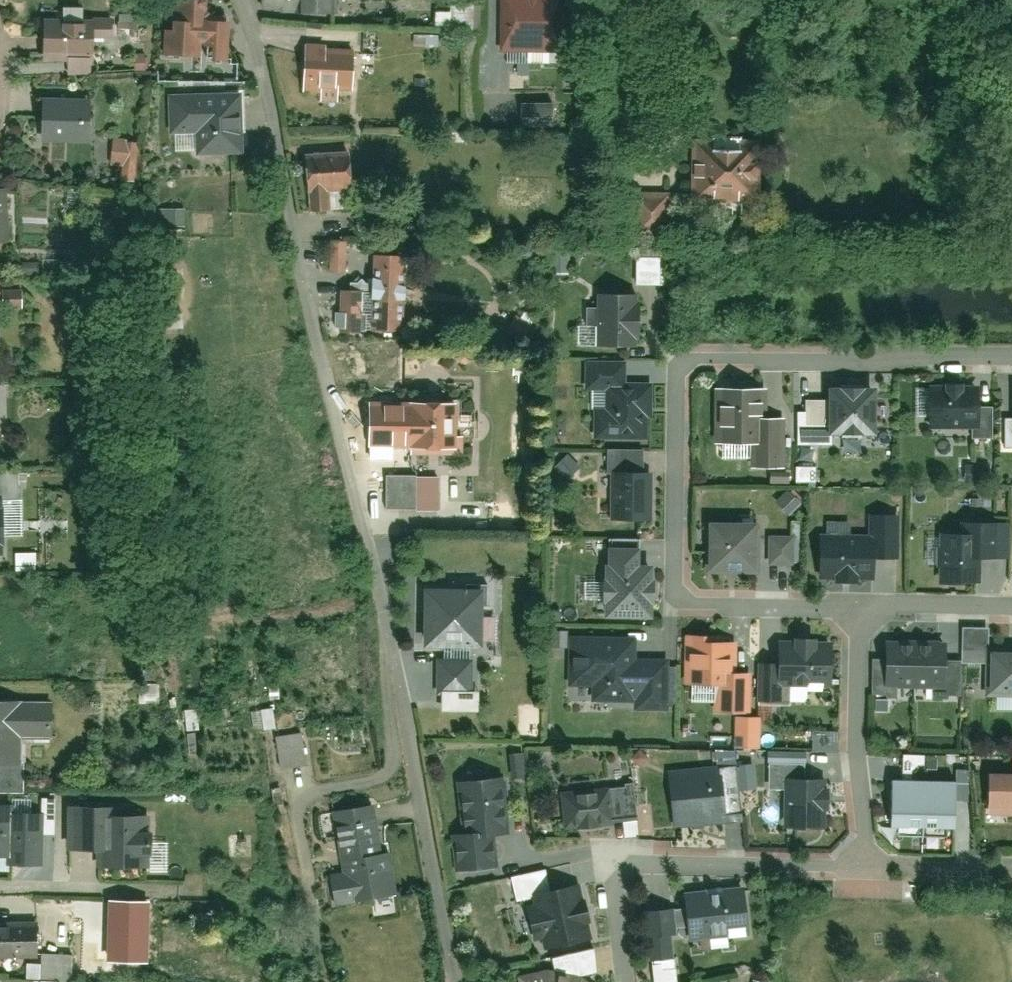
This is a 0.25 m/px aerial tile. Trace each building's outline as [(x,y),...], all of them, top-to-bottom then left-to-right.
[(332,20),(333,0),(263,0),(263,15),(332,20)] [(500,55),(564,55),(564,0),(501,0),(500,55)] [(203,4),(167,1),(163,60),(197,63),(199,47),(209,48),(208,63),(224,64),(227,26),(201,25),(203,4)] [(45,21),(43,64),(94,65),(95,22),(45,21)] [(308,50),(305,94),(352,97),(357,52),(308,50)] [(201,158),(244,157),(242,98),(168,99),(170,135),(200,134),(201,158)] [(44,101),(44,146),(90,145),(90,101),(44,101)] [(763,143),(688,142),(689,209),(762,209),(763,143)] [(306,158),(308,214),(328,213),(327,194),(352,193),(350,157),(306,158)] [(12,245),(9,191),(0,192),(0,246),(12,245)] [(672,197),(633,197),(633,242),(670,242),(672,197)] [(373,334),(404,336),(407,262),(376,260),(375,296),(373,334)] [(373,334),(375,296),(341,295),(338,333),(373,334)] [(599,298),(597,349),(639,350),(639,298),(599,298)] [(611,440),(655,439),(654,389),(630,389),(628,365),(588,366),(587,392),(610,392),(611,440)] [(932,391),(932,429),(977,430),(979,391),(932,391)] [(829,438),(875,439),(875,394),(828,392),(829,438)] [(716,393),(715,449),(751,448),(752,472),(785,473),(786,420),(768,419),(768,393),(716,393)] [(371,454),(457,454),(457,406),(371,407),(371,454)] [(611,525),(651,525),(652,477),(611,476),(611,525)] [(387,512),(417,512),(417,481),(386,482),(387,512)] [(869,542),(818,543),(820,581),(873,580),(873,563),(899,562),(897,518),(869,519),(869,542)] [(958,542),(939,542),(941,587),(976,587),(975,561),(1008,561),(1008,525),(957,525),(958,542)] [(709,527),(709,573),(757,574),(757,528),(709,527)] [(770,538),(768,565),(794,566),(796,539),(770,538)] [(605,618),(653,619),(652,570),(604,569),(605,618)] [(424,650),(483,650),(484,591),(423,591),(424,650)] [(572,640),(573,702),(677,705),(677,666),(638,666),(638,641),(572,640)] [(686,640),(685,686),(717,689),(716,715),(752,717),(754,676),(735,676),(736,641),(686,640)] [(779,642),(777,686),(833,688),(835,643),(779,642)] [(888,644),(886,686),(944,688),(946,646),(888,644)] [(1011,696),(1011,653),(986,653),(986,696),(1011,696)] [(439,698),(474,697),(474,662),(437,664),(439,698)] [(0,707),(0,767),(17,767),(17,743),(47,743),(47,707),(0,707)] [(651,830),(743,817),(735,766),(684,773),(686,788),(646,793),(651,830)] [(987,810),(1011,811),(1011,777),(988,776),(987,810)] [(785,830),(828,832),(827,782),(786,781),(785,830)] [(492,839),(508,838),(504,782),(456,786),(461,842),(492,839)] [(890,830),(955,831),(955,785),(891,784),(890,830)] [(567,833),(615,827),(610,791),(562,798),(567,833)] [(338,909),(398,897),(379,806),(332,815),(345,878),(332,881),(338,909)] [(0,811),(0,857),(8,857),(8,820),(8,811),(0,811)] [(101,812),(71,811),(70,858),(99,859),(101,825),(101,812)] [(40,820),(8,820),(8,867),(40,868),(40,820)] [(136,826),(101,825),(100,874),(135,876),(136,826)] [(457,876),(495,872),(492,839),(453,843),(457,876)] [(547,952),(598,942),(586,885),(532,897),(536,909),(528,911),(536,945),(544,943),(547,952)] [(740,895),(685,901),(690,942),(745,937),(740,895)] [(668,917),(646,918),(649,964),(671,962),(668,917)] [(0,931),(0,958),(40,957),(40,930),(0,931)]
